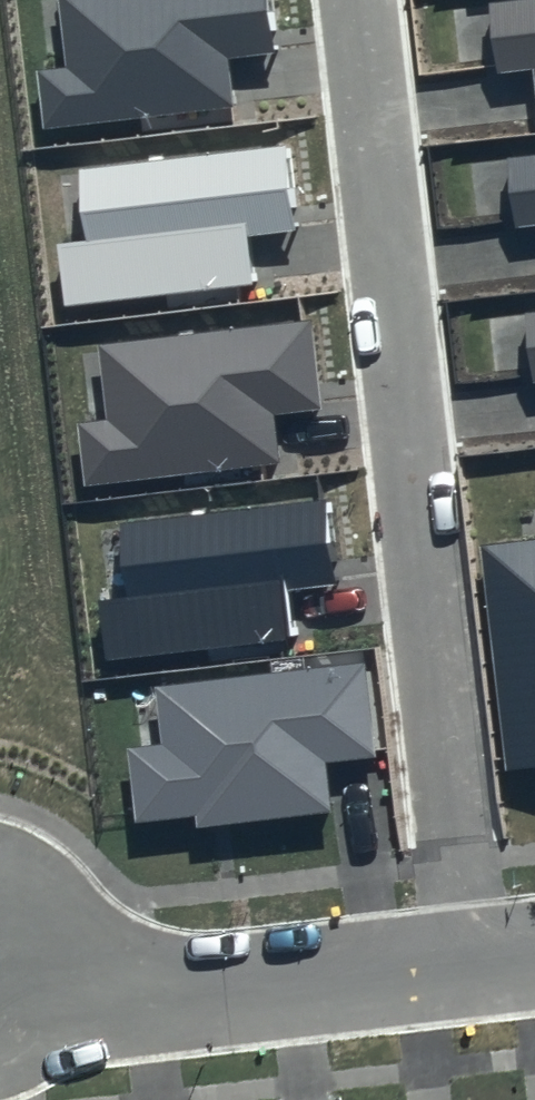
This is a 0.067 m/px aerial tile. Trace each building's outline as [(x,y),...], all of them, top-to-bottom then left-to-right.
[(268,0),(61,0),(69,69),(40,72),(46,127),(236,105),(230,60),(274,55),(268,0)] [(498,71),(533,67),(534,85),(534,0),(490,0),(498,71)] [(294,231),(284,146),(80,168),(88,241),(57,244),(64,307),(254,286),(249,237),(294,231)] [(507,156),(514,228),(534,226),(534,153),(507,156)] [(524,309),(532,381),(534,381),(534,308),(524,309)] [(320,410),(309,320),(99,345),(108,422),(76,425),(83,488),(281,465),(275,416),(320,410)] [(338,582),(328,496),(120,522),(129,598),(100,602),(107,661),(292,638),(285,589),(338,582)] [(480,544),(506,771),(534,768),(534,538),(480,544)] [(364,665),(155,688),(161,745),(126,749),(135,822),(194,816),(196,829),(332,813),(327,763),(375,757),(364,665)]
